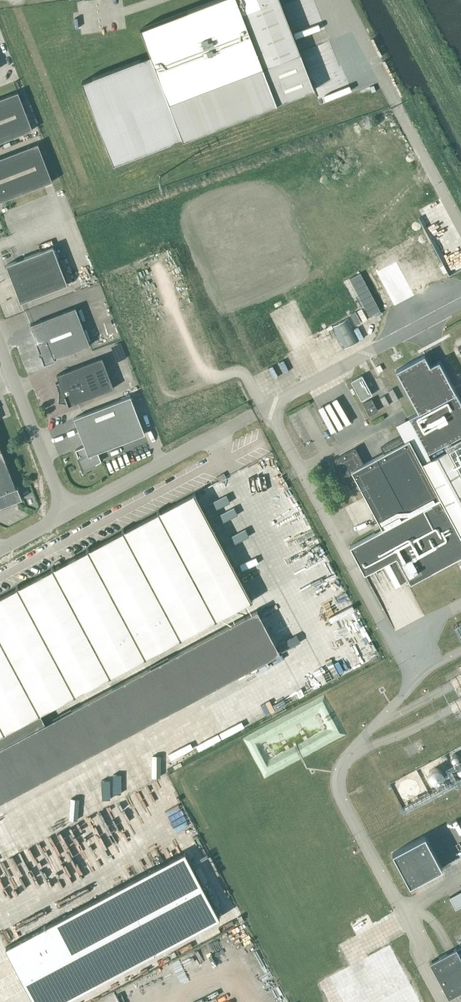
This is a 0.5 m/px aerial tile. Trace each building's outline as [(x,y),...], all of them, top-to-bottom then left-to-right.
[(314,90),(279,0),(215,0),(140,29),(151,56),(82,82),(114,164),(182,138),(183,140),(314,90)] [(32,129),(18,92),(0,99),(0,142),(32,129)] [(52,181),(38,144),(0,158),(0,201),(52,181)] [(53,246),(6,264),(20,302),(67,284),(53,246)] [(37,342),(36,343),(40,351),(38,354),(41,355),(44,363),(55,359),(54,358),(90,345),(75,307),(30,324),(37,342)] [(359,340),(347,319),(333,326),(345,348),(359,340)] [(396,371),(419,413),(409,418),(428,454),(460,436),(460,402),(439,361),(430,366),(425,356),(396,371)] [(58,403),(58,401),(66,399),(68,405),(114,388),(102,357),(56,375),(59,382),(56,384),(55,383),(55,385),(56,387),(56,388),(57,390),(57,391),(57,393),(58,395),(58,397),(58,399),(57,403),(58,403)] [(351,381),(361,400),(372,394),(362,375),(351,381)] [(393,389),(388,391),(394,402),(398,400),(393,389)] [(384,395),(380,398),(384,407),(389,404),(384,395)] [(145,433),(130,396),(74,418),(85,446),(75,449),(83,471),(101,461),(98,452),(145,433)] [(344,431),(356,427),(345,399),(320,409),(329,434),(343,429),(344,431)] [(371,399),(363,403),(369,415),(378,411),(371,399)] [(440,497),(422,463),(409,439),(403,442),(400,436),(380,447),(384,453),(363,464),(354,448),(334,459),(349,487),(359,486),(382,528),(440,497)] [(448,449),(460,473),(460,442),(448,449)] [(1,450),(0,447),(0,507),(22,499),(17,487),(16,488),(1,450)] [(448,449),(422,463),(440,497),(459,532),(460,531),(460,473),(448,449)] [(0,596),(0,802),(1,801),(191,700),(253,667),(280,652),(258,610),(45,723),(40,714),(253,600),(195,492),(62,563),(64,567),(58,570),(56,567),(0,596)] [(459,532),(440,497),(382,528),(350,545),(364,572),(396,555),(410,581),(460,555),(460,536),(459,532)] [(63,564),(60,559),(54,562),(57,567),(63,564)] [(439,773),(435,770),(431,770),(427,772),(425,776),(425,781),(428,784),(432,785),(437,784),(440,781),(440,777),(439,773)] [(32,867),(23,851),(17,845),(31,831),(12,842),(6,832),(2,835),(0,831),(0,882),(5,887),(9,883),(14,888),(19,884),(24,881),(22,878),(21,879),(33,867),(32,867)] [(425,835),(392,853),(409,885),(442,868),(425,835)] [(6,947),(35,1001),(59,1001),(220,917),(185,852),(6,947)] [(460,905),(460,890),(449,897),(455,908),(460,905)] [(429,962),(448,997),(460,991),(460,956),(456,948),(429,962)]
